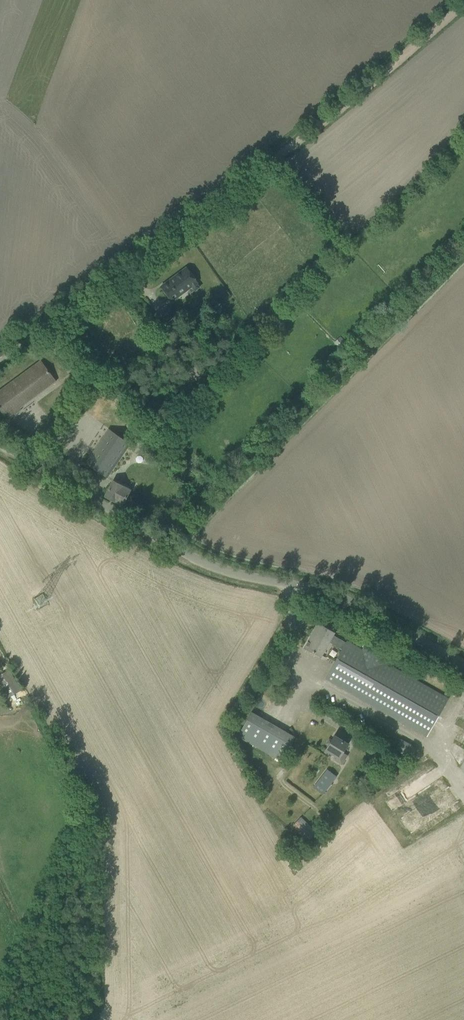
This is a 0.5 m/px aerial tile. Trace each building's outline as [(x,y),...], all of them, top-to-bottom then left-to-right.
[(186,266),(160,285),(172,302),(198,283),(186,266)] [(167,305),(154,314),(162,325),(174,316),(167,305)] [(143,335),(159,324),(153,316),(138,327),(143,335)] [(348,345),(340,337),(334,342),(341,351),(348,345)] [(14,411),(55,380),(41,361),(0,391),(0,408),(7,418),(15,413),(14,411)] [(196,364),(183,371),(191,384),(203,376),(196,364)] [(85,463),(107,477),(130,443),(108,429),(85,463)] [(130,490),(113,481),(106,496),(122,505),(130,490)] [(326,678),(398,720),(399,718),(428,734),(448,699),(385,663),(391,653),(368,640),(362,649),(347,640),(346,642),(333,635),(334,633),(318,623),(318,624),(320,625),(312,639),(310,638),(305,647),(321,656),(329,642),(342,649),(326,678)] [(14,679),(7,683),(13,692),(20,688),(14,679)] [(251,712),(239,733),(282,758),(295,737),(251,712)] [(334,735),(326,748),(334,754),(337,755),(334,760),(342,764),(345,760),(340,757),(343,751),(348,744),(345,743),(349,737),(338,730),(335,736),(334,735)] [(395,749),(412,758),(417,748),(401,738),(395,749)] [(327,769),(313,787),(323,794),(337,776),(327,769)] [(292,826),(308,841),(317,831),(301,816),(292,826)]
